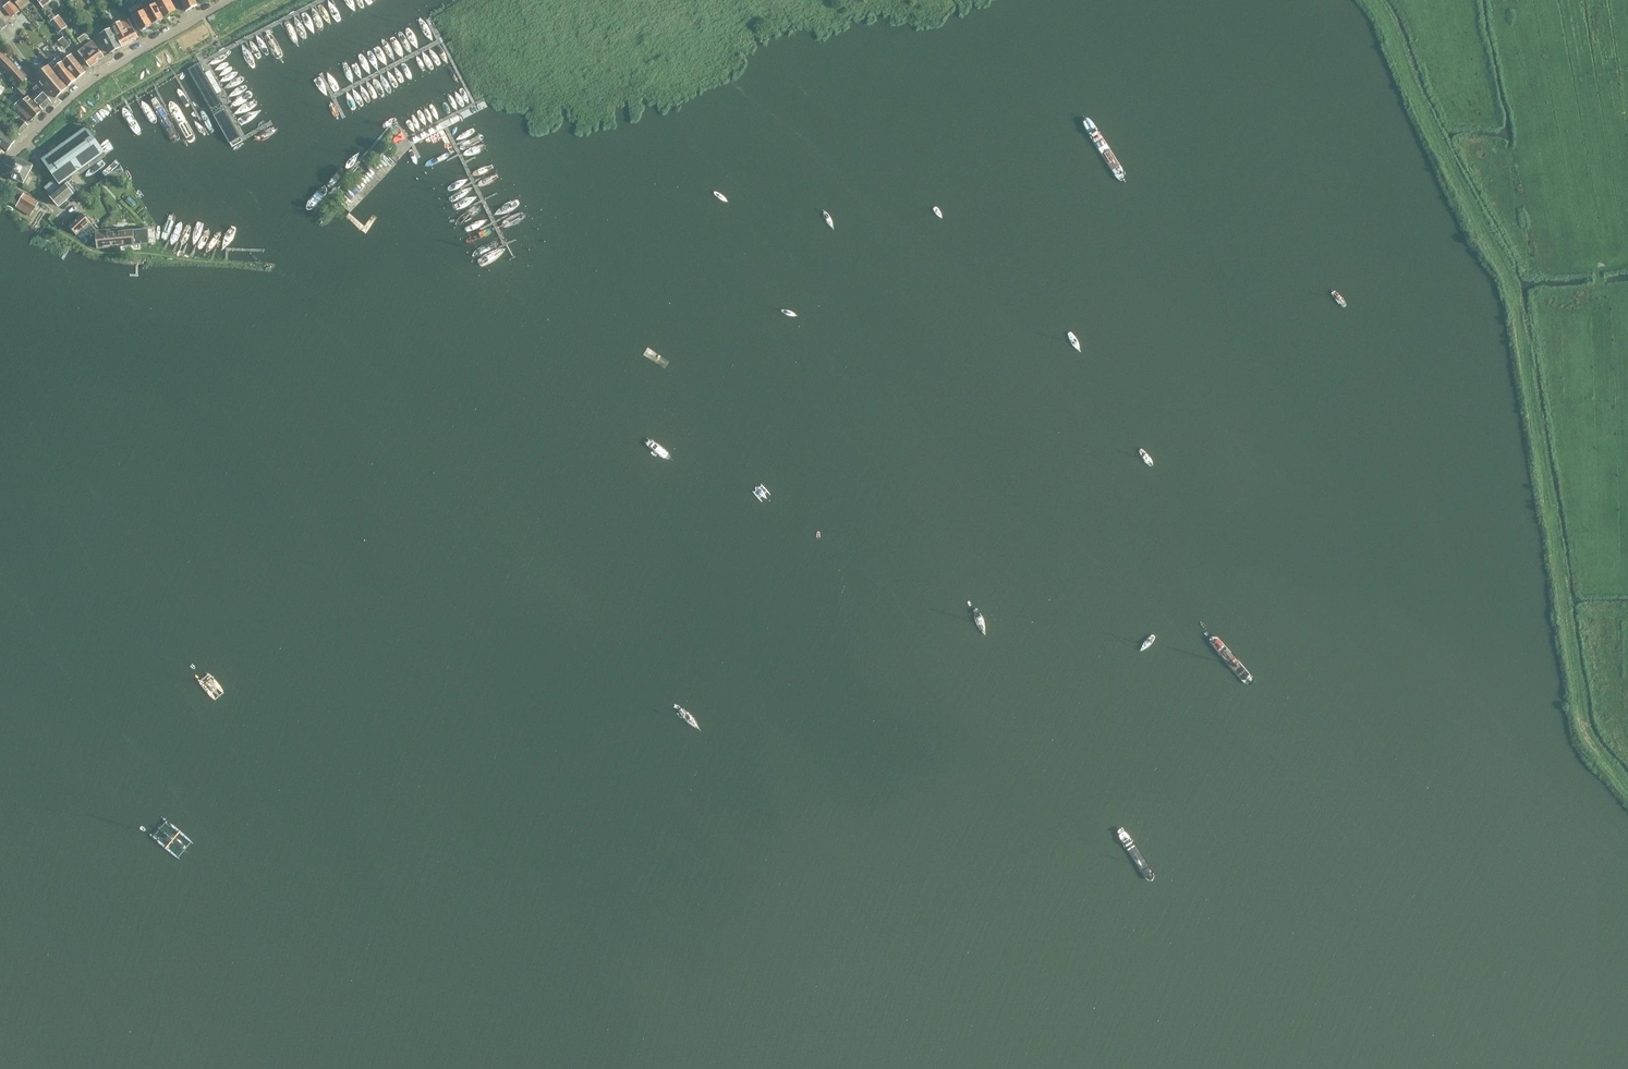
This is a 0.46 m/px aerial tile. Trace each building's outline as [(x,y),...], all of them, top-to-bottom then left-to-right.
[(50,0),(34,0),(41,9),(42,7),(44,10),(48,7),(46,5),(51,2),(50,0)] [(156,4),(153,0),(149,0),(141,5),(144,11),(152,25),(164,18),(156,4)] [(169,0),(163,0),(156,4),(164,18),(176,12),(169,0)] [(195,0),(181,0),(185,11),(185,12),(197,5),(195,0)] [(19,12),(11,2),(5,7),(13,17),(19,12)] [(152,25),(144,11),(141,5),(140,3),(128,10),(141,32),(147,28),(152,25)] [(64,28),(56,17),(50,21),(59,32),(64,28)] [(138,38),(131,25),(129,22),(128,23),(127,21),(123,23),(122,21),(118,23),(119,26),(112,29),(122,47),(138,38)] [(120,48),(111,31),(100,37),(109,53),(120,48)] [(103,57),(93,41),(92,42),(89,37),(86,33),(77,40),(81,46),(83,48),(78,52),(89,67),(103,57)] [(63,37),(58,41),(65,50),(70,46),(63,37)] [(0,50),(0,64),(19,85),(26,79),(0,50)] [(85,72),(72,55),(64,61),(77,79),(85,72)] [(76,80),(63,62),(54,69),(67,86),(68,87),(76,80)] [(210,110),(221,104),(199,64),(188,70),(210,110)] [(66,87),(49,66),(37,76),(42,83),(55,98),(67,88),(67,87),(66,87)] [(50,102),(36,86),(32,89),(36,93),(31,99),(42,110),(50,102)] [(41,110),(28,96),(23,101),(21,99),(14,105),(30,122),(41,110)] [(213,115),(231,147),(242,141),(224,109),(213,115)] [(19,135),(28,125),(22,120),(22,121),(14,130),(19,135)] [(7,135),(8,133),(0,126),(0,145),(6,150),(14,140),(7,135)] [(44,157),(41,160),(44,164),(59,185),(63,182),(103,154),(95,140),(87,127),(55,150),(47,155),(44,157)] [(23,183),(33,165),(20,160),(16,158),(14,157),(4,175),(10,178),(11,178),(13,179),(23,183)] [(59,206),(73,194),(64,183),(59,187),(53,180),(44,188),(50,195),(59,206)] [(38,203),(17,189),(10,201),(16,205),(16,206),(30,216),(34,209),(38,203)] [(129,197),(125,201),(132,208),(136,204),(129,197)] [(149,243),(147,230),(116,233),(116,230),(102,231),(96,231),(91,225),(92,224),(84,215),(69,229),(78,238),(81,234),(91,245),(97,245),(97,248),(149,243)]
